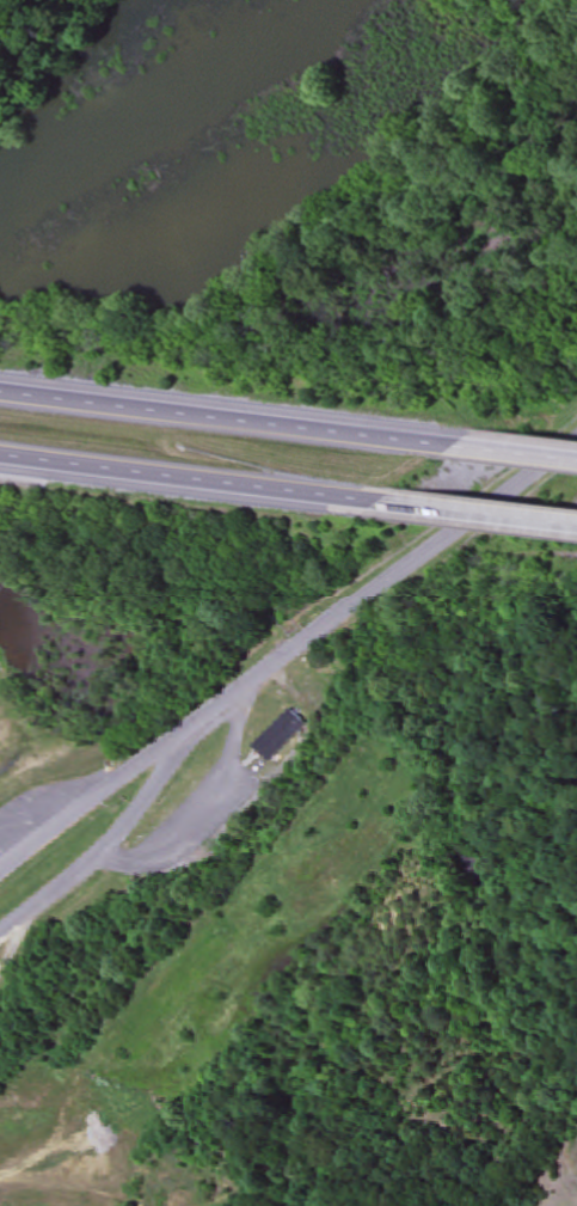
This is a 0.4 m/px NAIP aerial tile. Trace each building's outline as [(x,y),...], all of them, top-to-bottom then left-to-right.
[(262,766),(300,728),(284,711),(246,749),(262,766)]
